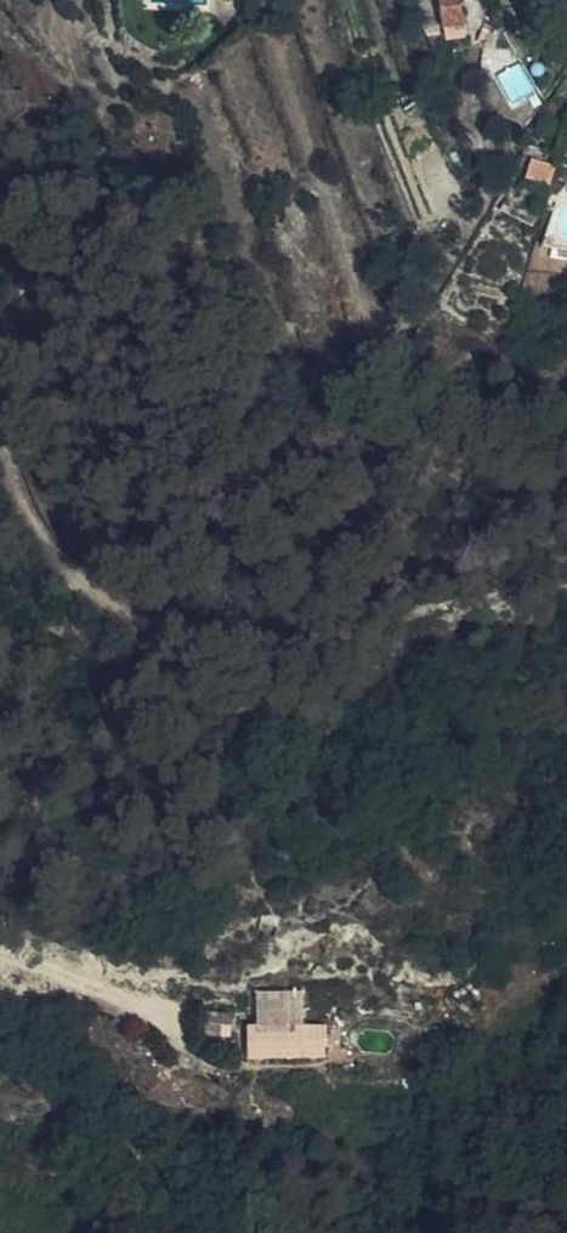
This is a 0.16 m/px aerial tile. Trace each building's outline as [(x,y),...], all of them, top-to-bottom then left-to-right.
[(256,0),(236,0),(236,15),(257,14),(256,0)] [(461,0),(443,0),(445,25),(463,24),(461,0)] [(556,191),(560,172),(535,167),(531,187),(556,191)] [(277,943),(285,916),(267,911),(260,939),(277,943)] [(259,1053),(328,1052),(328,1021),(307,1022),(306,987),(258,988),(259,1053)]
